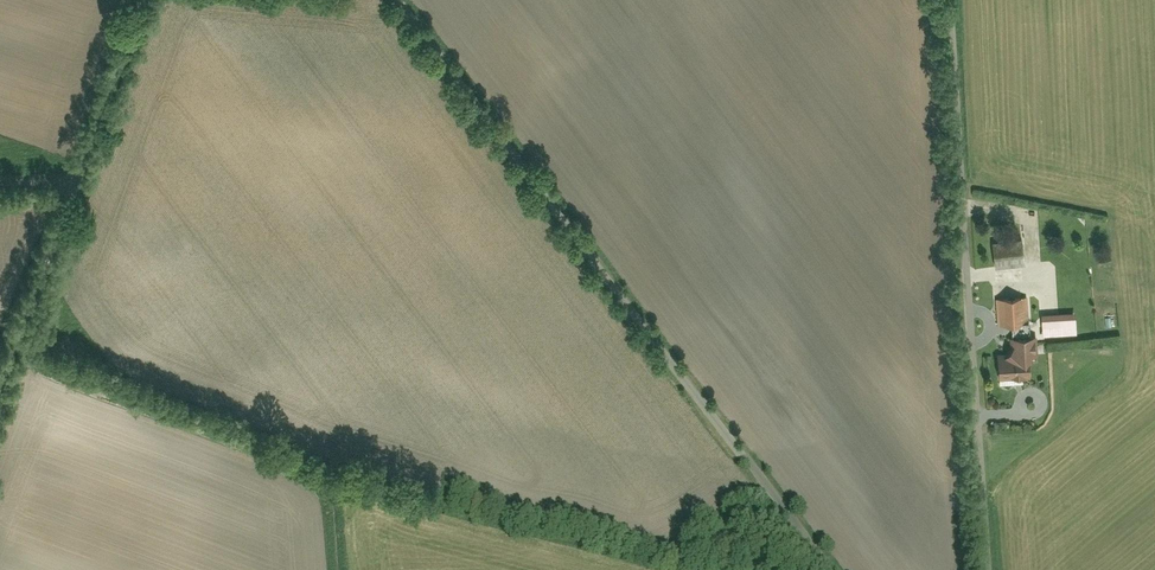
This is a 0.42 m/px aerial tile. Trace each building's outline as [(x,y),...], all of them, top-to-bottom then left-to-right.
[(996,241),(996,263),(1026,262),(1025,240),(996,241)] [(1030,300),(999,301),(1001,332),(1031,331),(1030,300)] [(1044,339),(1057,339),(1057,323),(1044,324),(1044,339)] [(1001,351),(1002,381),(1034,379),(1032,337),(1012,338),(1012,350),(1001,351)]
